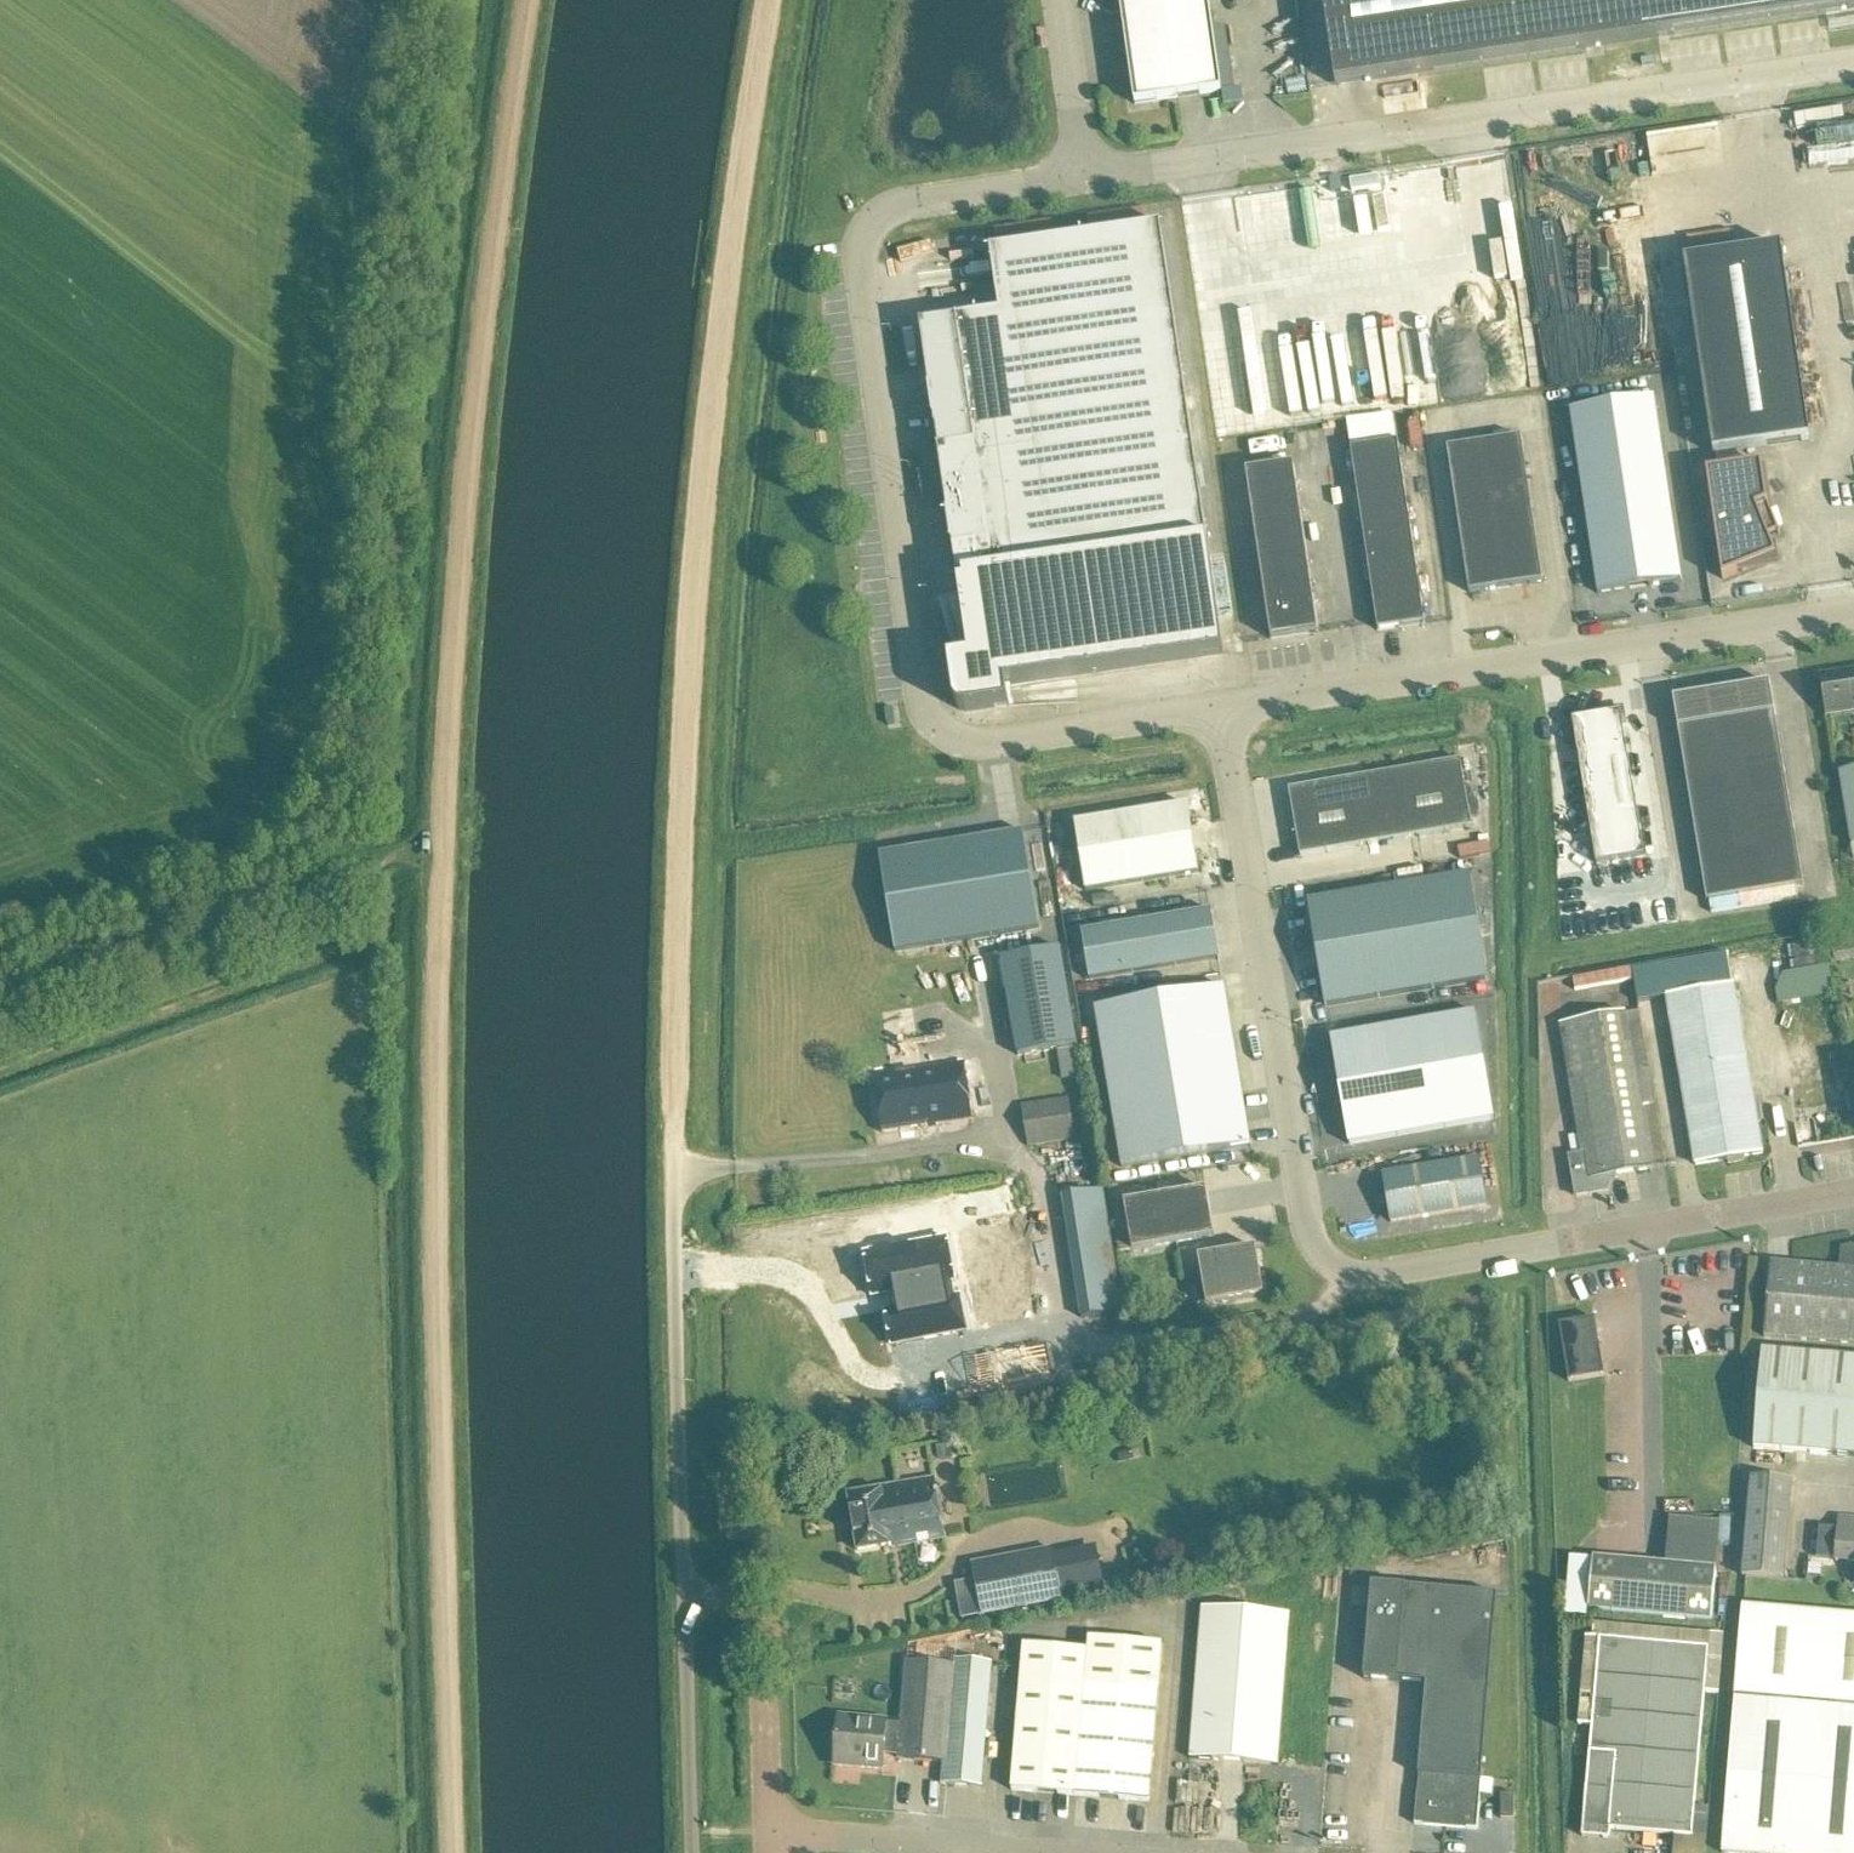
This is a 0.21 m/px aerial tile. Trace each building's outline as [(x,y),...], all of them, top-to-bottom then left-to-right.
[(1135,108),(1223,96),(1209,0),(1119,0),(1135,108)] [(1336,88),(1853,11),(1853,0),(1323,0),(1336,88)] [(1673,150),(1712,147),(1712,144),(1723,144),(1722,131),(1672,134),(1673,150)] [(1332,195),(1342,194),(1340,180),(1330,181),(1332,195)] [(1003,313),(923,325),(958,580),(964,579),(965,587),(959,588),(970,662),(949,665),(956,706),(958,711),(962,714),(967,715),(1010,708),(1007,688),(1224,656),(1164,226),(994,251),(1003,313)] [(1737,470),(1737,466),(1735,454),(1810,443),(1781,249),(1685,264),(1714,457),(1720,456),(1722,472),(1705,475),(1722,583),(1736,577),(1778,571),(1775,550),(1772,551),(1769,542),(1780,537),(1767,502),(1762,466),(1737,470)] [(1654,401),(1571,413),(1598,597),(1681,584),(1654,401)] [(1521,440),(1447,451),(1469,596),(1543,585),(1521,440)] [(1398,445),(1351,452),(1378,633),(1425,626),(1398,445)] [(1293,468),(1246,475),(1271,642),(1318,635),(1293,468)] [(1828,680),(1833,715),(1853,711),(1853,676),(1828,680)] [(1802,888),(1772,686),(1676,699),(1706,901),(1802,888)] [(1598,864),(1646,856),(1623,712),(1575,720),(1598,864)] [(1292,791),(1303,857),(1474,828),(1463,762),(1292,791)] [(1853,826),(1853,773),(1846,774),(1853,826)] [(1190,805),(1077,822),(1087,889),(1201,872),(1190,805)] [(1040,932),(1024,834),(881,858),(897,955),(1040,932)] [(1471,877),(1308,904),(1325,1010),(1488,982),(1471,877)] [(1091,979),(1221,958),(1213,911),(1084,932),(1091,979)] [(1832,942),(1836,966),(1853,963),(1853,939),(1832,942)] [(1063,948),(1003,956),(1018,1053),(1077,1044),(1063,948)] [(1828,968),(1782,975),(1775,992),(1777,1007),(1833,997),(1828,968)] [(1123,1168),(1252,1146),(1226,988),(1097,1009),(1123,1168)] [(1734,988),(1700,994),(1684,997),(1705,1114),(1688,1117),(1697,1167),(1763,1157),(1734,988)] [(1476,1015),(1331,1040),(1349,1147),(1494,1122),(1476,1015)] [(1625,1015),(1560,1027),(1583,1158),(1570,1160),(1576,1200),(1607,1195),(1604,1181),(1652,1173),(1649,1154),(1641,1109),(1625,1015)] [(965,1064),(873,1078),(882,1136),(974,1122),(965,1064)] [(1075,1142),(1068,1099),(1022,1106),(1029,1149),(1075,1142)] [(1480,1160),(1384,1175),(1392,1223),(1487,1208),(1480,1160)] [(1109,1187),(1068,1192),(1083,1316),(1124,1311),(1109,1187)] [(1216,1236),(1208,1189),(1126,1202),(1134,1249),(1216,1236)] [(871,1257),(866,1258),(874,1298),(890,1295),(894,1313),(887,1314),(893,1346),(966,1333),(960,1301),(953,1302),(950,1284),(954,1283),(951,1266),(946,1244),(946,1242),(890,1253),(885,1250),(875,1252),(871,1257)] [(1265,1295),(1257,1248),(1199,1257),(1207,1305),(1265,1295)] [(1842,1271),(1853,1272),(1853,1249),(1844,1250),(1842,1271)] [(1842,1271),(1773,1264),(1766,1336),(1853,1345),(1853,1272),(1842,1271)] [(1570,1382),(1606,1376),(1596,1319),(1560,1324),(1570,1382)] [(1047,1347),(975,1362),(983,1400),(1055,1385),(1047,1347)] [(1761,1385),(1755,1450),(1853,1459),(1853,1361),(1764,1352),(1761,1385)] [(895,1552),(952,1542),(943,1482),(882,1493),(883,1495),(852,1500),(861,1556),(894,1550),(895,1552)] [(1792,1486),(1751,1483),(1743,1582),(1782,1585),(1792,1486)] [(1836,1565),(1853,1567),(1853,1521),(1840,1520),(1840,1522),(1836,1565)] [(1835,1558),(1838,1529),(1819,1527),(1816,1557),(1835,1558)] [(1052,1549),(972,1564),(983,1617),(1062,1602),(1052,1549)] [(1571,1560),(1565,1619),(1586,1621),(1592,1562),(1571,1560)] [(1712,1620),(1716,1571),(1593,1560),(1588,1609),(1712,1620)] [(1370,1683),(1428,1687),(1422,1776),(1419,1777),(1415,1831),(1477,1836),(1496,1599),(1377,1590),(1370,1683)] [(1744,1607),(1737,1692),(1853,1703),(1853,1616),(1744,1607)] [(1289,1620),(1203,1613),(1192,1764),(1277,1770),(1289,1620)] [(1642,1836),(1674,1839),(1673,1852),(1706,1852),(1709,1810),(1700,1810),(1694,1809),(1700,1727),(1702,1693),(1719,1694),(1723,1636),(1706,1634),(1700,1634),(1659,1631),(1594,1625),(1592,1643),(1584,1643),(1578,1726),(1579,1726),(1592,1727),(1587,1787),(1586,1800),(1583,1837),(1611,1839),(1611,1834),(1642,1836)] [(1151,1807),(1159,1697),(1163,1648),(1089,1643),(1088,1655),(1077,1801),(1151,1807)] [(956,1651),(932,1649),(910,1647),(908,1668),(907,1668),(902,1729),(887,1728),(888,1725),(839,1722),(835,1764),(858,1767),(857,1771),(885,1774),(886,1754),(900,1755),(900,1763),(944,1767),(942,1788),(981,1792),(991,1669),(955,1666),(956,1651)] [(1077,1801),(1088,1655),(1024,1650),(1013,1796),(1077,1801)] [(1737,1692),(1725,1852),(1853,1852),(1853,1703),(1737,1692)] [(1500,1825),(1514,1825),(1512,1799),(1500,1801),(1500,1825)]
